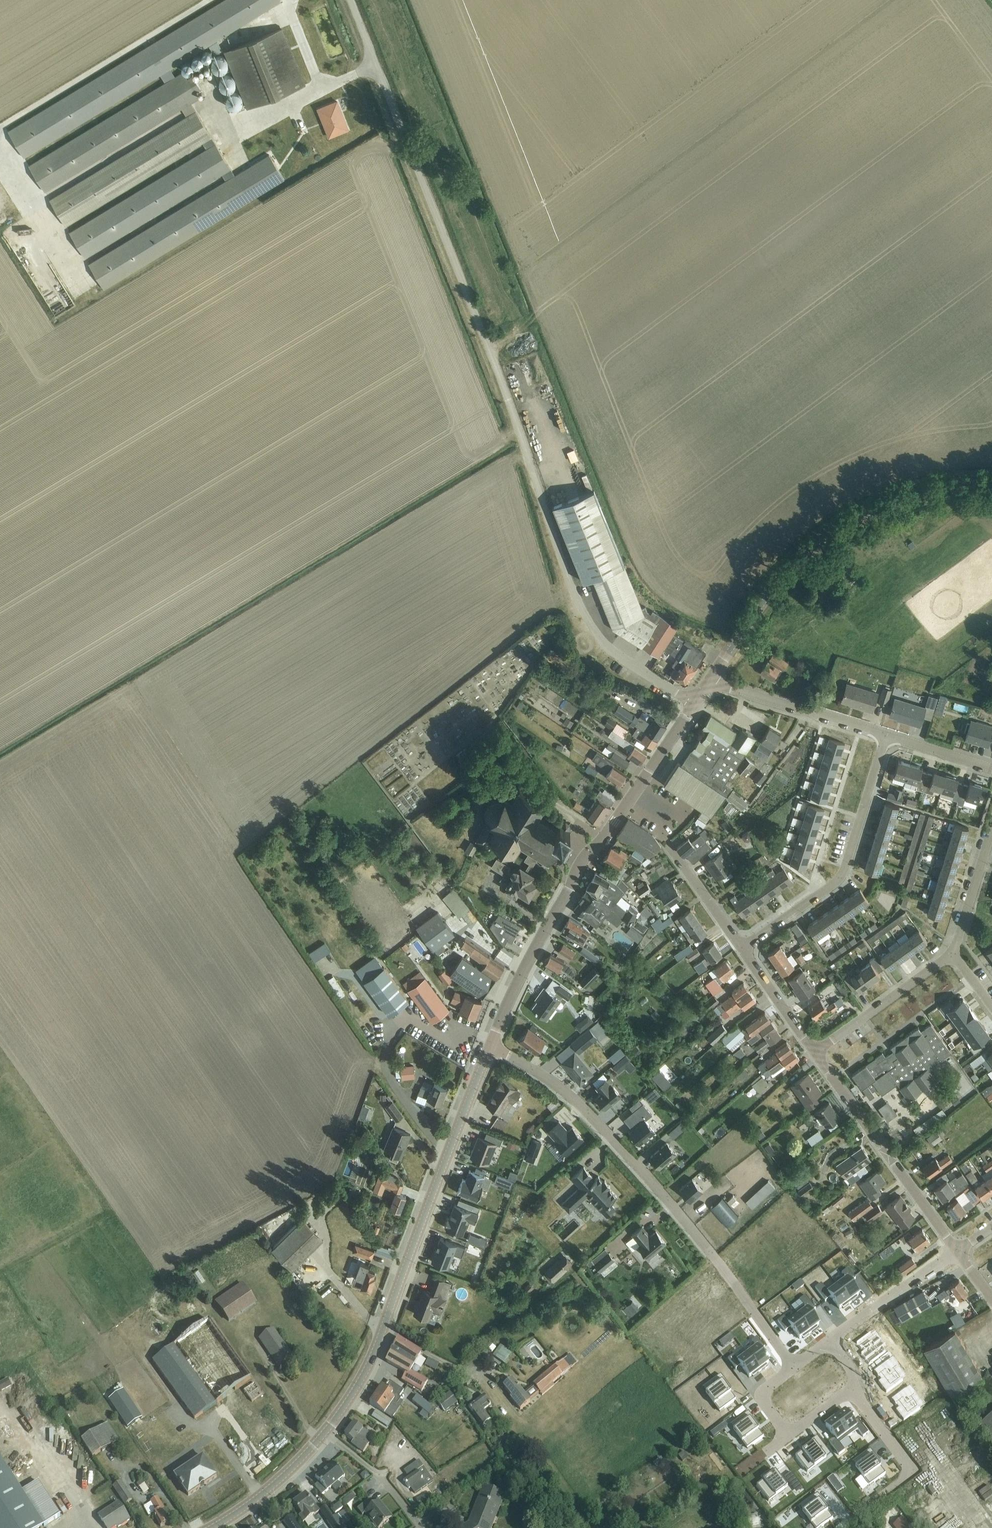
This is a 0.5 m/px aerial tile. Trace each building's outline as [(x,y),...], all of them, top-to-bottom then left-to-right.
[(196,111),(191,102),(199,97),(184,71),(175,77),(169,68),(281,0),(224,0),(8,131),(24,157),(162,73),(167,82),(29,165),(45,191),(182,108),(187,116),(50,200),(65,226),(203,142),(207,149),(70,233),(85,258),(223,175),(226,181),(88,264),(104,290),(250,201),(285,180),(269,155),(235,175),(222,153),(212,137),(196,111)] [(248,107),(304,85),(282,29),(226,51),(248,107)] [(203,53),(203,55),(203,56),(204,57),(205,58),(206,59),(207,59),(209,59),(210,58),(211,57),(212,56),(212,55),(212,53),(211,52),(210,51),(209,51),(207,50),(206,51),(205,51),(204,52),(203,53)] [(193,59),(192,60),(193,62),(193,63),(194,64),(195,65),(197,66),(198,66),(200,66),(201,65),(202,64),(203,63),(204,62),(204,60),(204,59),(203,57),(202,56),(201,55),(200,55),(198,54),(197,55),(195,55),(194,56),(193,57),(193,59)] [(212,62),(211,64),(212,66),(212,68),(213,69),(215,71),(216,72),(218,72),(220,73),(222,72),(224,72),(225,71),(227,69),(228,68),(228,66),(229,64),(228,62),(228,60),(227,59),(225,57),(224,56),(222,56),(220,56),(218,56),(216,56),(215,57),(213,59),(212,60),(212,62)] [(182,65),(182,67),(182,68),(183,69),(184,71),(185,72),(187,72),(188,72),(190,72),(191,72),(192,71),(193,69),(194,68),(194,67),(194,65),(193,64),(192,63),(191,62),(190,61),(188,61),(187,61),(185,62),(184,63),(183,64),(182,65)] [(219,81),(219,83),(219,85),(220,86),(221,88),(222,89),(224,90),(226,91),(228,91),(230,91),(231,90),(233,89),(234,88),(235,86),(236,85),(236,83),(236,81),(235,79),(234,77),(233,76),(231,75),(230,74),(228,74),(226,74),(224,75),(222,76),(221,77),(220,79),(219,81)] [(226,98),(226,100),(226,102),(227,104),(228,105),(229,107),(231,108),(233,108),(235,109),(237,108),(238,108),(240,107),(241,105),(242,104),(243,102),(243,100),(243,98),(242,96),(241,95),(240,93),(238,92),(237,92),(235,91),(233,92),(231,92),(229,93),(228,95),(227,96),(226,98)] [(329,137),(348,129),(337,101),(322,107),(329,126),(326,128),(329,137)] [(30,231),(13,235),(19,253),(26,251),(30,264),(39,261),(30,231)] [(667,652),(678,635),(673,632),(678,626),(653,610),(651,613),(646,610),(644,606),(640,607),(593,490),(553,506),(583,580),(592,576),(613,628),(658,658),(664,650),(667,652)] [(815,593),(815,594),(812,597),(820,604),(823,601),(825,603),(830,598),(819,588),(815,593)] [(678,635),(667,652),(668,652),(670,649),(674,651),(671,655),(678,659),(674,667),(675,668),(670,675),(683,684),(688,682),(688,681),(706,653),(678,635)] [(774,653),(769,661),(768,660),(761,671),(776,681),(783,670),(788,663),(774,653)] [(616,686),(606,681),(600,691),(611,697),(616,686)] [(873,712),(878,693),(847,684),(842,700),(857,705),(856,707),(873,712)] [(887,705),(892,689),(884,687),(880,702),(887,705)] [(940,695),(934,713),(942,716),(948,697),(940,695)] [(929,696),(926,707),(934,710),(938,698),(929,696)] [(920,726),(926,707),(895,698),(890,715),(905,719),(904,721),(920,726)] [(517,706),(523,710),(527,705),(520,701),(517,706)] [(639,728),(658,740),(667,727),(655,719),(652,724),(640,716),(639,718),(616,703),(611,710),(634,725),(639,728)] [(674,716),(680,708),(676,705),(670,713),(674,716)] [(725,783),(728,779),(756,737),(743,728),(736,738),(733,736),(736,731),(711,715),(702,728),(707,732),(702,740),(699,739),(693,748),(695,749),(691,754),(689,758),(687,757),(682,765),(679,763),(664,784),(703,810),(698,817),(706,822),(726,794),(732,787),(725,783)] [(570,728),(574,722),(567,717),(563,723),(570,728)] [(610,718),(605,725),(624,737),(628,730),(610,718)] [(967,732),(966,738),(978,742),(978,743),(988,746),(991,735),(991,726),(971,719),(970,723),(968,723),(965,732),(967,732)] [(769,755),(773,747),(774,747),(782,734),(769,727),(762,740),(757,748),(769,755)] [(658,740),(639,728),(635,735),(641,739),(654,747),(658,740)] [(647,753),(612,730),(608,735),(631,751),(628,755),(640,763),(647,753)] [(829,739),(825,754),(840,758),(845,743),(829,739)] [(605,746),(602,751),(610,756),(609,758),(625,768),(629,761),(625,758),(626,756),(608,744),(606,747),(605,746)] [(466,748),(457,755),(460,759),(469,752),(466,748)] [(623,778),(626,774),(614,766),(614,764),(597,752),(592,759),(609,771),(606,775),(619,784),(620,783),(622,783),(624,780),(623,778)] [(825,754),(820,768),(836,773),(840,758),(825,754)] [(755,763),(746,757),(737,769),(746,775),(755,763)] [(906,780),(910,764),(899,760),(894,776),(906,780)] [(910,764),(906,780),(904,786),(922,791),(927,773),(922,771),(923,768),(910,764)] [(594,777),(598,771),(589,765),(585,770),(594,777)] [(820,768),(816,782),(831,787),(836,773),(820,768)] [(761,786),(768,777),(760,771),(754,780),(761,786)] [(927,773),(922,791),(933,794),(935,789),(941,791),(946,775),(935,772),(934,775),(927,773)] [(946,775),(941,791),(942,791),(940,796),(958,801),(963,784),(957,782),(958,779),(946,775)] [(816,782),(811,798),(826,803),(831,787),(816,782)] [(958,801),(957,804),(963,806),(964,804),(976,808),(978,801),(978,799),(981,800),(985,798),(988,789),(982,787),(982,786),(970,783),(969,786),(963,784),(958,801)] [(526,870),(529,872),(538,857),(539,858),(540,863),(539,865),(540,865),(541,864),(546,862),(547,864),(547,863),(546,862),(548,860),(553,851),(555,852),(561,843),(559,842),(561,838),(564,840),(570,830),(571,828),(570,827),(570,824),(571,823),(569,824),(566,822),(566,820),(566,822),(563,823),(562,822),(561,824),(560,824),(557,828),(548,822),(549,820),(548,819),(547,822),(538,816),(541,816),(540,815),(538,816),(544,807),(546,808),(547,807),(544,806),(546,803),(545,803),(544,805),(536,800),(537,798),(529,793),(528,795),(527,794),(527,795),(520,790),(521,788),(521,787),(519,790),(517,788),(516,789),(518,791),(516,794),(510,790),(504,800),(497,798),(497,795),(496,795),(496,798),(490,800),(489,798),(488,799),(490,801),(486,807),(483,806),(483,807),(486,808),(486,815),(484,816),(486,815),(491,821),(490,823),(488,822),(476,840),(485,845),(486,843),(493,847),(494,846),(496,847),(496,846),(504,851),(505,849),(506,849),(513,854),(512,856),(513,857),(514,854),(517,856),(517,855),(515,853),(521,844),(521,847),(522,847),(522,844),(530,849),(529,852),(525,860),(530,863),(526,870)] [(903,797),(901,796),(903,791),(897,789),(895,794),(889,792),(887,798),(901,803),(903,797)] [(576,800),(573,806),(586,815),(599,824),(600,824),(612,806),(611,806),(614,801),(614,800),(600,791),(595,798),(595,799),(596,799),(590,809),(576,800)] [(732,791),(727,798),(743,810),(748,804),(732,791)] [(908,798),(906,805),(916,807),(918,801),(908,798)] [(726,799),(721,807),(726,811),(732,803),(726,799)] [(886,802),(882,813),(896,818),(899,806),(886,802)] [(809,805),(804,820),(820,825),(824,810),(809,805)] [(896,818),(882,813),(879,825),(892,829),(896,818)] [(920,813),(916,824),(921,826),(925,814),(920,813)] [(925,827),(930,829),(933,818),(929,816),(925,827)] [(628,818),(617,835),(649,857),(661,847),(653,835),(628,818)] [(727,820),(722,823),(728,832),(733,829),(727,820)] [(804,820),(799,834),(815,839),(820,825),(804,820)] [(916,824),(913,835),(913,836),(918,837),(921,826),(916,824)] [(952,836),(965,840),(969,828),(955,824),(952,836)] [(892,829),(879,825),(875,836),(888,840),(892,829)] [(930,829),(925,827),(921,839),(926,840),(930,829)] [(688,838),(678,847),(684,855),(686,854),(693,862),(715,844),(710,837),(704,830),(691,842),(688,838)] [(820,858),(824,833),(818,832),(814,857),(820,858)] [(913,836),(913,835),(905,833),(904,837),(912,840),(909,847),(914,848),(918,837),(913,836)] [(799,834),(795,849),(811,853),(815,839),(799,834)] [(888,840),(875,836),(872,847),(885,851),(888,840)] [(965,840),(952,836),(948,847),(962,851),(965,840)] [(921,839),(918,850),(923,851),(926,840),(921,839)] [(479,847),(471,842),(466,851),(474,855),(479,847)] [(612,847),(603,860),(617,869),(614,873),(620,877),(626,868),(620,865),(628,854),(621,849),(619,852),(612,847)] [(885,851),(872,847),(868,858),(882,862),(885,851)] [(909,847),(906,858),(911,859),(914,848),(909,847)] [(962,851),(948,847),(945,858),(958,862),(962,851)] [(795,849),(790,864),(806,869),(811,853),(795,849)] [(723,850),(705,862),(717,880),(735,868),(723,850)] [(918,850),(914,861),(919,863),(923,851),(918,850)] [(632,855),(629,859),(638,865),(642,860),(632,854),(632,855)] [(763,854),(754,860),(758,865),(759,864),(761,867),(768,862),(763,854)] [(529,872),(526,870),(520,867),(518,871),(517,870),(514,870),(512,872),(508,870),(510,866),(497,858),(492,866),(504,874),(501,880),(508,884),(509,885),(507,888),(508,889),(507,891),(507,894),(511,896),(514,896),(515,893),(516,894),(518,891),(529,897),(530,896),(532,896),(534,893),(533,890),(538,883),(535,881),(537,877),(529,872)] [(882,862),(868,858),(865,870),(878,874),(882,862)] [(911,859),(906,858),(902,869),(907,870),(911,859)] [(945,858),(941,869),(955,874),(958,862),(945,858)] [(914,861),(911,872),(916,874),(916,873),(924,875),(925,871),(917,869),(919,863),(914,861)] [(772,869),(767,872),(771,877),(780,890),(788,884),(789,886),(794,883),(793,881),(788,874),(784,868),(776,874),(772,869)] [(647,869),(642,871),(645,878),(650,876),(647,869)] [(907,870),(902,869),(899,881),(904,882),(907,870)] [(941,869),(938,880),(952,885),(955,874),(941,869)] [(596,872),(587,888),(588,888),(600,899),(613,910),(624,918),(630,924),(637,913),(639,911),(621,895),(624,892),(617,884),(621,878),(620,877),(614,873),(611,871),(607,878),(596,872)] [(916,874),(911,872),(907,883),(912,885),(916,874)] [(631,874),(624,881),(634,890),(637,887),(630,881),(634,876),(631,874)] [(486,884),(493,889),(500,881),(493,876),(486,884)] [(771,877),(763,883),(760,878),(755,881),(756,882),(758,886),(767,899),(768,899),(776,893),(777,895),(782,892),(780,890),(771,877)] [(930,878),(927,887),(935,890),(935,891),(948,896),(952,885),(938,880),(930,878)] [(668,905),(681,896),(673,884),(670,887),(666,880),(652,890),(657,897),(661,894),(668,905)] [(907,883),(904,895),(909,896),(912,885),(907,883)] [(641,895),(651,889),(647,884),(637,890),(641,895)] [(758,886),(751,892),(747,886),(742,890),(746,895),(755,907),(763,902),(764,904),(769,900),(768,899),(767,899),(758,886)] [(897,894),(899,889),(890,886),(889,890),(887,889),(886,891),(897,894)] [(460,915),(469,908),(453,889),(444,896),(460,915)] [(849,896),(858,909),(869,901),(860,889),(849,896)] [(580,903),(575,909),(582,916),(583,916),(596,927),(602,920),(606,916),(617,926),(624,918),(613,910),(600,899),(599,900),(587,890),(583,895),(584,895),(579,902),(580,903)] [(934,891),(931,903),(945,907),(948,896),(934,891)] [(746,895),(738,900),(735,895),(730,898),(734,904),(733,904),(742,916),(751,911),(752,912),(757,909),(755,907),(746,895)] [(909,896),(904,895),(900,906),(905,907),(909,896)] [(849,896),(839,904),(848,916),(858,909),(849,896)] [(648,902),(657,916),(660,913),(651,900),(648,902)] [(945,907),(931,903),(928,914),(941,918),(945,907)] [(848,916),(839,904),(828,911),(837,924),(848,916)] [(640,912),(639,913),(646,919),(652,913),(646,907),(640,912)] [(691,909),(675,920),(679,926),(683,923),(688,929),(699,921),(691,909)] [(837,924),(828,911),(818,918),(827,931),(837,924)] [(433,950),(455,934),(438,912),(417,927),(433,950)] [(896,919),(898,923),(908,916),(905,912),(896,919)] [(500,914),(490,927),(500,941),(505,944),(507,940),(512,942),(521,926),(500,914)] [(657,932),(673,921),(670,916),(662,922),(659,918),(651,923),(657,932)] [(570,918),(562,932),(580,942),(583,944),(591,932),(590,931),(584,926),(570,918)] [(818,918),(808,925),(817,938),(820,943),(830,935),(827,931),(818,918)] [(633,925),(643,933),(647,927),(638,919),(633,925)] [(898,923),(896,919),(886,926),(889,930),(898,923)] [(691,935),(687,937),(691,943),(707,932),(699,921),(688,929),(691,935)] [(889,930),(886,926),(877,933),(880,937),(889,930)] [(919,930),(909,937),(917,949),(927,942),(919,930)] [(638,931),(633,937),(638,941),(643,935),(638,931)] [(880,937),(877,933),(867,940),(870,944),(880,937)] [(905,933),(897,939),(900,944),(899,944),(908,956),(917,949),(909,937),(909,938),(905,933)] [(803,945),(808,941),(803,934),(798,937),(803,945)] [(645,936),(640,944),(646,947),(650,939),(645,936)] [(676,937),(671,941),(674,946),(680,942),(676,937)] [(483,997),(505,966),(465,938),(462,943),(471,950),(470,952),(480,959),(475,965),(463,956),(451,973),(454,978),(483,997)] [(863,941),(859,945),(863,950),(867,947),(864,942),(863,941)] [(706,965),(722,954),(714,942),(703,950),(707,956),(694,965),(700,974),(708,968),(706,965)] [(310,953),(315,961),(330,951),(325,943),(310,953)] [(402,946),(405,951),(410,947),(406,943),(402,946)] [(559,951),(570,958),(575,952),(564,944),(559,951)] [(678,960),(693,949),(689,944),(674,954),(678,960)] [(908,956),(899,944),(890,951),(898,962),(908,956)] [(443,945),(435,951),(438,955),(445,949),(443,945)] [(594,962),(599,965),(602,960),(583,946),(579,952),(594,962)] [(775,964),(787,956),(779,946),(768,953),(775,964)] [(697,948),(687,955),(690,960),(700,953),(697,948)] [(841,952),(839,949),(829,956),(831,960),(841,952)] [(898,962),(890,951),(880,958),(889,969),(898,962)] [(804,959),(800,953),(795,957),(799,962),(804,959)] [(572,976),(576,970),(564,961),(551,954),(545,964),(558,971),(561,968),(572,976)] [(794,966),(787,956),(775,964),(782,974),(794,966)] [(871,963),(861,970),(870,983),(880,976),(878,973),(883,969),(875,957),(870,961),(871,963)] [(715,968),(719,974),(706,984),(714,995),(723,988),(719,984),(730,975),(729,974),(734,970),(726,960),(715,968)] [(384,967),(365,981),(390,1015),(409,1001),(384,967)] [(586,987),(600,973),(594,967),(580,982),(586,987)] [(446,970),(439,975),(443,980),(450,975),(446,970)] [(870,983),(861,970),(851,977),(850,976),(845,979),(853,991),(858,988),(860,990),(870,983)] [(800,1000),(815,989),(803,971),(789,981),(797,991),(795,992),(800,1000)] [(331,978),(342,997),(348,993),(336,974),(331,978)] [(405,986),(432,1023),(449,1010),(422,974),(412,981),(410,979),(404,984),(406,986),(405,986)] [(840,978),(833,983),(844,998),(850,993),(840,978)] [(553,980),(546,990),(544,988),(540,994),(542,996),(533,1009),(546,1019),(560,1000),(564,1003),(567,999),(572,993),(553,980)] [(726,1009),(750,991),(744,983),(732,991),(734,994),(717,1006),(722,1012),(726,1009)] [(475,1017),(482,1002),(455,991),(451,1001),(462,1006),(460,1011),(475,1017)] [(726,1009),(722,1012),(726,1018),(742,1005),(744,1007),(755,999),(750,991),(726,1009)] [(708,1010),(719,1001),(714,996),(704,1005),(708,1010)] [(825,1016),(843,1003),(839,998),(827,1007),(820,998),(808,1007),(816,1018),(823,1014),(825,1016)] [(945,1003),(940,1007),(943,1011),(944,1013),(948,1011),(954,1019),(970,1007),(969,1007),(966,1002),(963,999),(960,1001),(955,1004),(953,1001),(951,999),(945,1003)] [(970,1007),(954,1019),(957,1023),(961,1028),(976,1016),(973,1011),(970,1007)] [(747,1037),(771,1020),(765,1012),(741,1029),(737,1024),(721,1038),(730,1048),(733,1051),(747,1037)] [(592,1013),(576,1026),(581,1032),(597,1020),(592,1013)] [(976,1016),(961,1028),(964,1033),(967,1036),(982,1025),(981,1023),(976,1017),(976,1016)] [(771,1020),(747,1037),(747,1038),(751,1044),(764,1034),(766,1037),(766,1036),(767,1038),(755,1047),(758,1052),(771,1043),(781,1035),(776,1029),(777,1028),(771,1020)] [(597,1021),(589,1028),(598,1038),(600,1041),(608,1034),(597,1021)] [(866,1066),(852,1076),(862,1089),(863,1089),(869,1098),(874,1094),(873,1092),(878,1089),(882,1095),(898,1084),(900,1087),(900,1088),(909,1100),(936,1080),(928,1069),(942,1060),(939,1057),(942,1054),(945,1058),(952,1053),(931,1024),(924,1029),(925,1030),(922,1033),(918,1028),(919,1028),(919,1027),(891,1048),(895,1053),(891,1056),(889,1055),(886,1057),(883,1053),(874,1060),(867,1066),(866,1066)] [(707,1038),(713,1045),(728,1031),(722,1025),(707,1038)] [(982,1025),(967,1036),(973,1044),(973,1045),(971,1046),(970,1047),(972,1050),(974,1054),(980,1050),(985,1045),(983,1042),(981,1040),(989,1034),(987,1032),(985,1029),(982,1025)] [(531,1050),(531,1049),(536,1053),(545,1041),(528,1028),(519,1040),(527,1046),(531,1050)] [(579,1053),(598,1038),(589,1028),(571,1044),(579,1053)] [(765,1061),(758,1066),(763,1072),(769,1067),(793,1050),(787,1041),(775,1050),(777,1052),(765,1061)] [(622,1046),(610,1055),(616,1062),(627,1053),(622,1046)] [(635,1046),(631,1049),(637,1055),(640,1052),(635,1046)] [(970,1062),(974,1067),(982,1061),(990,1071),(991,1069),(991,1046),(981,1054),(970,1062)] [(799,1058),(793,1050),(769,1067),(763,1072),(767,1077),(786,1063),(787,1066),(799,1058)] [(593,1074),(575,1053),(562,1063),(580,1084),(593,1074)] [(626,1055),(613,1066),(619,1073),(631,1062),(626,1055)] [(414,1066),(401,1067),(402,1079),(415,1078),(414,1073),(414,1066)] [(741,1081),(749,1074),(745,1068),(736,1076),(741,1081)] [(660,1070),(652,1077),(664,1090),(672,1083),(660,1070)] [(815,1097),(822,1092),(808,1073),(795,1083),(802,1094),(799,1096),(809,1109),(819,1102),(815,1097)] [(617,1090),(612,1085),(614,1083),(615,1082),(613,1080),(610,1076),(603,1082),(596,1088),(599,1091),(601,1093),(598,1095),(596,1097),(601,1103),(606,1109),(614,1102),(621,1096),(617,1090)] [(496,1088),(498,1089),(487,1105),(490,1107),(499,1113),(500,1114),(511,1098),(512,1099),(517,1098),(519,1094),(518,1089),(503,1079),(496,1088)] [(441,1103),(447,1088),(434,1084),(432,1091),(421,1086),(418,1094),(441,1103)] [(854,1085),(851,1088),(855,1094),(859,1092),(854,1085)] [(649,1092),(644,1096),(649,1102),(654,1098),(649,1092)] [(396,1121),(403,1116),(393,1101),(386,1106),(396,1121)] [(827,1127),(840,1118),(829,1102),(816,1112),(827,1127)] [(652,1114),(643,1104),(624,1119),(630,1126),(632,1125),(634,1128),(629,1132),(634,1138),(633,1139),(637,1144),(638,1143),(640,1144),(655,1131),(645,1120),(652,1114)] [(362,1115),(373,1117),(375,1107),(364,1105),(362,1115)] [(499,1113),(490,1107),(487,1112),(496,1118),(499,1113)] [(943,1109),(933,1116),(937,1123),(947,1116),(943,1109)] [(559,1121),(558,1121),(552,1127),(548,1130),(552,1135),(557,1141),(556,1142),(560,1148),(566,1154),(574,1148),(583,1139),(577,1132),(573,1127),(569,1130),(568,1131),(564,1126),(559,1121)] [(684,1126),(681,1122),(676,1126),(679,1130),(682,1132),(686,1128),(684,1126)] [(534,1123),(526,1130),(530,1134),(537,1127),(534,1123)] [(407,1144),(411,1134),(393,1127),(385,1148),(392,1152),(391,1154),(400,1158),(406,1144),(407,1144)] [(758,1127),(754,1130),(760,1139),(764,1135),(758,1127)] [(943,1127),(928,1138),(933,1145),(942,1139),(941,1137),(945,1134),(944,1133),(946,1131),(943,1127)] [(905,1128),(901,1132),(905,1138),(910,1135),(905,1128)] [(818,1130),(807,1138),(812,1145),(823,1137),(818,1130)] [(474,1148),(471,1157),(487,1163),(489,1164),(492,1154),(496,1144),(497,1144),(498,1145),(500,1145),(502,1142),(503,1139),(487,1132),(484,1139),(479,1137),(474,1148)] [(366,1141),(365,1133),(357,1134),(358,1142),(366,1141)] [(528,1153),(526,1160),(534,1163),(536,1156),(541,1142),(533,1139),(528,1153)] [(509,1140),(507,1146),(514,1149),(517,1143),(509,1140)] [(651,1157),(660,1168),(677,1154),(667,1143),(651,1157)] [(861,1147),(837,1164),(846,1177),(847,1177),(851,1183),(860,1176),(868,1170),(864,1165),(871,1160),(861,1147)] [(930,1177),(953,1160),(949,1155),(939,1162),(936,1158),(923,1167),(930,1177)] [(962,1164),(968,1172),(973,1169),(967,1160),(962,1164)] [(989,1162),(988,1163),(983,1166),(987,1171),(982,1175),(985,1180),(986,1180),(991,1189),(991,1167),(989,1162)] [(607,1217),(616,1208),(610,1202),(617,1196),(609,1187),(610,1186),(605,1180),(603,1181),(599,1176),(594,1180),(591,1177),(593,1176),(584,1166),(584,1167),(583,1167),(571,1178),(580,1187),(562,1204),(569,1212),(583,1200),(577,1194),(584,1189),(602,1209),(601,1210),(607,1217)] [(460,1185),(457,1192),(458,1193),(458,1192),(459,1193),(477,1200),(478,1200),(480,1194),(483,1187),(483,1186),(483,1187),(481,1186),(485,1177),(486,1176),(484,1176),(485,1172),(481,1170),(476,1168),(475,1172),(473,1171),(469,1170),(470,1171),(469,1171),(466,1180),(463,1179),(463,1178),(460,1185)] [(516,1179),(520,1172),(513,1169),(510,1177),(516,1179)] [(878,1188),(886,1182),(878,1170),(860,1183),(872,1199),(881,1193),(878,1188)] [(985,1180),(981,1183),(972,1170),(966,1174),(983,1198),(991,1192),(991,1189),(986,1180),(985,1180)] [(400,1211),(406,1196),(400,1194),(403,1185),(396,1182),(397,1178),(389,1175),(389,1174),(381,1171),(374,1190),(382,1193),(386,1184),(391,1186),(390,1187),(394,1189),(393,1192),(396,1193),(391,1207),(400,1211)] [(936,1190),(943,1200),(968,1182),(962,1174),(950,1183),(949,1181),(949,1180),(946,1175),(937,1182),(940,1187),(936,1190)] [(496,1180),(495,1183),(511,1189),(513,1182),(508,1180),(497,1176),(496,1180)] [(696,1183),(692,1179),(691,1180),(684,1186),(681,1188),(680,1190),(685,1196),(690,1202),(703,1191),(696,1183)] [(803,1196),(814,1188),(810,1182),(798,1190),(803,1196)] [(769,1185),(760,1192),(764,1197),(773,1190),(769,1185)] [(957,1199),(947,1206),(955,1218),(981,1200),(970,1185),(955,1196),(957,1199)] [(350,1187),(347,1194),(356,1199),(359,1192),(350,1187)] [(757,1191),(747,1201),(755,1209),(765,1198),(757,1191)] [(843,1194),(832,1203),(835,1206),(846,1197),(843,1194)] [(911,1209),(900,1195),(887,1206),(893,1214),(892,1215),(903,1228),(915,1218),(909,1210),(911,1209)] [(711,1208),(727,1227),(727,1226),(736,1219),(738,1217),(738,1216),(731,1208),(722,1198),(711,1208),(710,1208),(711,1208)] [(854,1220),(873,1206),(867,1199),(849,1212),(854,1220)] [(640,1211),(649,1218),(656,1207),(647,1201),(640,1211)] [(449,1217),(445,1226),(446,1226),(446,1227),(463,1234),(469,1220),(475,1222),(479,1213),(455,1203),(452,1212),(453,1213),(452,1215),(451,1215),(450,1217),(449,1217)] [(878,1204),(865,1214),(869,1221),(883,1211),(878,1204)] [(294,1268),(323,1240),(302,1219),(274,1247),(294,1268)] [(666,1243),(656,1231),(650,1236),(647,1233),(648,1232),(643,1226),(632,1234),(640,1244),(639,1245),(649,1258),(650,1257),(652,1260),(659,1255),(656,1252),(666,1243)] [(851,1232),(853,1231),(851,1228),(845,1231),(848,1238),(853,1235),(851,1232)] [(917,1250),(931,1240),(922,1229),(912,1236),(909,1232),(901,1237),(904,1242),(909,1239),(917,1250)] [(441,1238),(432,1261),(448,1268),(454,1254),(462,1257),(466,1248),(441,1238)] [(875,1251),(881,1246),(877,1240),(871,1245),(875,1251)] [(372,1259),(375,1251),(355,1245),(353,1252),(372,1259)] [(388,1248),(378,1245),(376,1252),(392,1258),(395,1249),(389,1246),(388,1248)] [(884,1249),(880,1252),(884,1258),(888,1255),(884,1249)] [(854,1260),(857,1258),(852,1251),(848,1253),(854,1260)] [(609,1253),(595,1265),(600,1271),(615,1259),(609,1253)] [(903,1273),(916,1264),(912,1257),(899,1267),(903,1273)] [(566,1269),(567,1269),(559,1260),(557,1261),(550,1268),(545,1272),(548,1275),(553,1281),(555,1279),(564,1271),(566,1269)] [(361,1263),(356,1277),(359,1278),(363,1280),(361,1287),(371,1291),(376,1276),(374,1275),(375,1272),(368,1269),(369,1266),(363,1264),(361,1263)] [(844,1277),(835,1284),(850,1304),(860,1297),(850,1284),(855,1279),(849,1271),(848,1269),(844,1272),(842,1274),(844,1277)] [(294,1271),(290,1275),(297,1284),(302,1280),(294,1271)] [(446,1298),(451,1284),(435,1278),(430,1290),(427,1289),(427,1291),(423,1289),(419,1300),(417,1299),(414,1307),(416,1308),(414,1313),(430,1319),(433,1311),(440,1314),(446,1298)] [(960,1299),(968,1292),(959,1279),(937,1295),(940,1299),(944,1296),(946,1299),(947,1299),(949,1298),(950,1297),(950,1296),(950,1295),(954,1291),(960,1299)] [(534,1287),(530,1283),(525,1288),(529,1292),(534,1287)] [(229,1321),(255,1303),(242,1284),(216,1302),(229,1321)] [(821,1284),(815,1289),(825,1302),(829,1299),(831,1298),(834,1303),(839,1310),(842,1308),(843,1309),(850,1304),(835,1284),(834,1285),(831,1287),(826,1291),(822,1286),(821,1284)] [(923,1290),(894,1307),(902,1321),(931,1305),(923,1290)] [(796,1314),(810,1334),(817,1329),(816,1327),(817,1326),(819,1325),(810,1314),(812,1312),(815,1309),(809,1301),(805,1296),(802,1298),(799,1301),(805,1307),(801,1310),(796,1314)] [(632,1315),(641,1306),(635,1299),(625,1309),(632,1315)] [(961,1307),(952,1311),(957,1323),(966,1319),(961,1307)] [(781,1320),(778,1322),(781,1327),(785,1332),(786,1332),(791,1328),(795,1333),(799,1340),(802,1338),(803,1338),(803,1339),(810,1334),(796,1314),(786,1321),(784,1317),(781,1320)] [(209,1321),(208,1321),(176,1344),(153,1361),(158,1369),(173,1389),(188,1410),(195,1420),(195,1419),(221,1400),(250,1379),(215,1330),(209,1322),(209,1321)] [(278,1366),(292,1357),(273,1330),(260,1339),(278,1366)] [(886,1345),(875,1330),(856,1344),(860,1349),(861,1351),(862,1350),(863,1352),(860,1355),(869,1366),(886,1353),(886,1352),(885,1352),(882,1348),(886,1345)] [(951,1395),(982,1377),(955,1330),(924,1348),(951,1395)] [(748,1350),(745,1352),(760,1372),(767,1366),(766,1365),(768,1363),(765,1359),(760,1352),(762,1350),(764,1348),(762,1345),(757,1338),(754,1340),(751,1342),(753,1344),(754,1345),(752,1347),(751,1348),(748,1350)] [(391,1352),(386,1361),(405,1372),(401,1380),(402,1380),(421,1392),(422,1392),(427,1383),(428,1381),(411,1371),(414,1365),(420,1354),(421,1354),(398,1339),(393,1349),(392,1348),(390,1352),(391,1352)] [(500,1345),(493,1354),(504,1363),(507,1358),(509,1356),(510,1354),(510,1353),(511,1353),(500,1345)] [(760,1372),(745,1352),(737,1358),(736,1359),(735,1357),(733,1355),(730,1358),(728,1359),(731,1363),(736,1370),(738,1368),(740,1366),(744,1371),(749,1378),(752,1376),(753,1377),(760,1372)] [(511,1380),(504,1386),(512,1397),(511,1398),(520,1410),(526,1405),(529,1402),(530,1402),(529,1401),(539,1393),(540,1394),(541,1396),(554,1385),(552,1383),(561,1376),(561,1375),(575,1363),(568,1354),(532,1384),(533,1385),(523,1393),(517,1387),(512,1380),(512,1379),(511,1380)] [(903,1373),(892,1358),(874,1372),(877,1377),(878,1379),(879,1378),(881,1380),(878,1383),(886,1394),(904,1381),(903,1380),(900,1376),(903,1373)] [(706,1394),(705,1394),(710,1400),(719,1413),(720,1412),(724,1409),(729,1405),(736,1400),(730,1393),(729,1394),(728,1392),(727,1392),(728,1391),(729,1391),(731,1389),(726,1382),(721,1375),(706,1386),(706,1387),(707,1386),(709,1389),(710,1391),(706,1394)] [(382,1386),(370,1404),(378,1410),(384,1415),(394,1402),(397,1405),(402,1398),(400,1397),(404,1391),(390,1381),(385,1388),(382,1386)] [(254,1383),(244,1391),(252,1402),(262,1395),(254,1383)] [(920,1402),(909,1387),(891,1400),(894,1405),(896,1407),(898,1409),(895,1411),(903,1422),(921,1409),(920,1408),(920,1409),(917,1404),(920,1402)] [(123,1390),(109,1400),(128,1428),(142,1418),(123,1390)] [(451,1392),(438,1402),(445,1411),(458,1402),(451,1392)] [(483,1410),(491,1405),(484,1395),(468,1407),(473,1413),(483,1427),(491,1420),(483,1410)] [(417,1396),(412,1402),(428,1416),(433,1410),(417,1396)] [(960,1398),(953,1402),(958,1409),(965,1405),(960,1398)] [(496,1425),(503,1420),(496,1409),(489,1414),(496,1425)] [(763,1437),(758,1430),(757,1431),(756,1431),(756,1430),(755,1429),(756,1428),(759,1426),(748,1412),(739,1419),(734,1423),(734,1424),(738,1429),(734,1431),(740,1439),(742,1442),(745,1445),(747,1448),(747,1449),(748,1449),(750,1448),(752,1446),(758,1442),(763,1437)] [(839,1414),(834,1418),(849,1437),(858,1431),(863,1437),(866,1435),(868,1433),(863,1427),(858,1420),(855,1422),(853,1424),(850,1419),(845,1412),(842,1414),(841,1413),(839,1414)] [(548,1417),(552,1427),(560,1424),(556,1414),(548,1417)] [(384,1415),(380,1422),(388,1428),(393,1421),(384,1415)] [(828,1425),(825,1427),(832,1435),(834,1438),(832,1439),(829,1442),(835,1450),(839,1456),(845,1451),(840,1444),(849,1437),(834,1418),(827,1423),(827,1424),(828,1424),(828,1425)] [(977,1429),(991,1450),(991,1418),(977,1429)] [(93,1457),(118,1441),(107,1423),(82,1440),(93,1457)] [(363,1453),(371,1442),(365,1438),(369,1434),(363,1430),(364,1430),(354,1423),(344,1436),(353,1442),(351,1444),(363,1453)] [(59,1430),(54,1432),(57,1440),(63,1438),(59,1430)] [(822,1444),(817,1437),(810,1442),(803,1447),(804,1449),(805,1450),(806,1451),(803,1453),(802,1451),(802,1452),(795,1457),(800,1463),(804,1468),(804,1469),(806,1471),(807,1473),(807,1472),(808,1472),(812,1469),(817,1465),(820,1463),(831,1455),(829,1453),(822,1444)] [(878,1467),(877,1466),(878,1465),(879,1465),(881,1463),(875,1456),(870,1449),(862,1455),(861,1456),(856,1460),(860,1466),(856,1469),(861,1476),(862,1477),(862,1476),(867,1482),(869,1486),(870,1486),(870,1487),(871,1485),(874,1484),(874,1483),(875,1483),(879,1479),(885,1475),(882,1470),(880,1468),(879,1468),(878,1467)] [(202,1457),(202,1458),(197,1461),(193,1464),(192,1463),(191,1463),(191,1462),(189,1462),(188,1462),(187,1462),(186,1463),(185,1464),(185,1465),(184,1466),(184,1467),(185,1469),(185,1470),(182,1471),(176,1476),(175,1476),(175,1477),(180,1484),(183,1488),(185,1490),(187,1494),(188,1496),(189,1496),(216,1477),(217,1477),(216,1476),(203,1457),(202,1457)] [(60,1516),(38,1482),(22,1492),(0,1458),(0,1527),(42,1527),(60,1516)] [(408,1477),(403,1480),(409,1488),(409,1489),(413,1495),(433,1481),(419,1460),(404,1471),(408,1477)] [(319,1482),(314,1486),(322,1495),(327,1491),(332,1487),(335,1491),(339,1488),(341,1486),(338,1482),(339,1481),(344,1477),(345,1477),(333,1463),(333,1464),(328,1468),(320,1474),(316,1477),(316,1478),(316,1477),(315,1478),(319,1482)] [(781,1481),(773,1470),(769,1473),(764,1476),(766,1478),(767,1480),(765,1482),(764,1481),(757,1486),(760,1491),(765,1498),(767,1500),(768,1502),(769,1501),(778,1494),(781,1492),(786,1488),(781,1481)] [(366,1471),(360,1475),(365,1481),(370,1477),(366,1471)] [(784,1477),(784,1478),(790,1486),(794,1483),(797,1481),(794,1477),(790,1473),(787,1475),(784,1477)] [(833,1475),(827,1480),(830,1484),(832,1483),(836,1480),(833,1475)] [(991,1488),(991,1486),(987,1476),(978,1480),(983,1492),(991,1488)] [(120,1483),(113,1487),(125,1505),(132,1501),(120,1483)] [(63,1486),(59,1488),(65,1498),(69,1495),(63,1486)] [(460,1527),(486,1527),(494,1507),(499,1509),(505,1495),(488,1488),(485,1487),(483,1486),(482,1488),(477,1500),(482,1503),(474,1525),(468,1522),(460,1527)] [(429,1492),(416,1500),(421,1508),(424,1506),(434,1500),(429,1492)] [(352,1493),(342,1501),(346,1505),(356,1498),(352,1493)] [(303,1523),(320,1512),(310,1498),(309,1499),(306,1494),(293,1503),(301,1515),(299,1517),(303,1523)] [(803,1505),(803,1506),(803,1505),(806,1508),(807,1510),(807,1511),(806,1512),(804,1513),(803,1513),(807,1518),(809,1521),(810,1521),(814,1527),(815,1527),(821,1527),(825,1525),(832,1519),(828,1514),(827,1512),(826,1513),(824,1511),(825,1510),(826,1509),(828,1508),(817,1494),(813,1497),(803,1505)] [(161,1527),(169,1522),(162,1509),(163,1509),(157,1498),(151,1501),(157,1512),(153,1514),(161,1527)] [(357,1509),(363,1515),(366,1513),(378,1527),(379,1527),(392,1518),(379,1502),(374,1505),(369,1499),(357,1509)] [(72,1512),(78,1511),(74,1500),(69,1501),(72,1512)] [(129,1520),(125,1512),(124,1510),(123,1511),(119,1503),(99,1516),(107,1527),(113,1527),(117,1525),(118,1527),(129,1520)] [(342,1509),(343,1508),(339,1503),(336,1505),(332,1508),(334,1511),(335,1513),(342,1509)] [(757,1514),(747,1517),(749,1526),(759,1523),(757,1514)] [(292,1515),(284,1521),(289,1527),(301,1527),(292,1515)] [(337,1515),(327,1522),(331,1527),(346,1527),(337,1515)] [(893,1525),(895,1527),(910,1527),(902,1518),(893,1525)]
